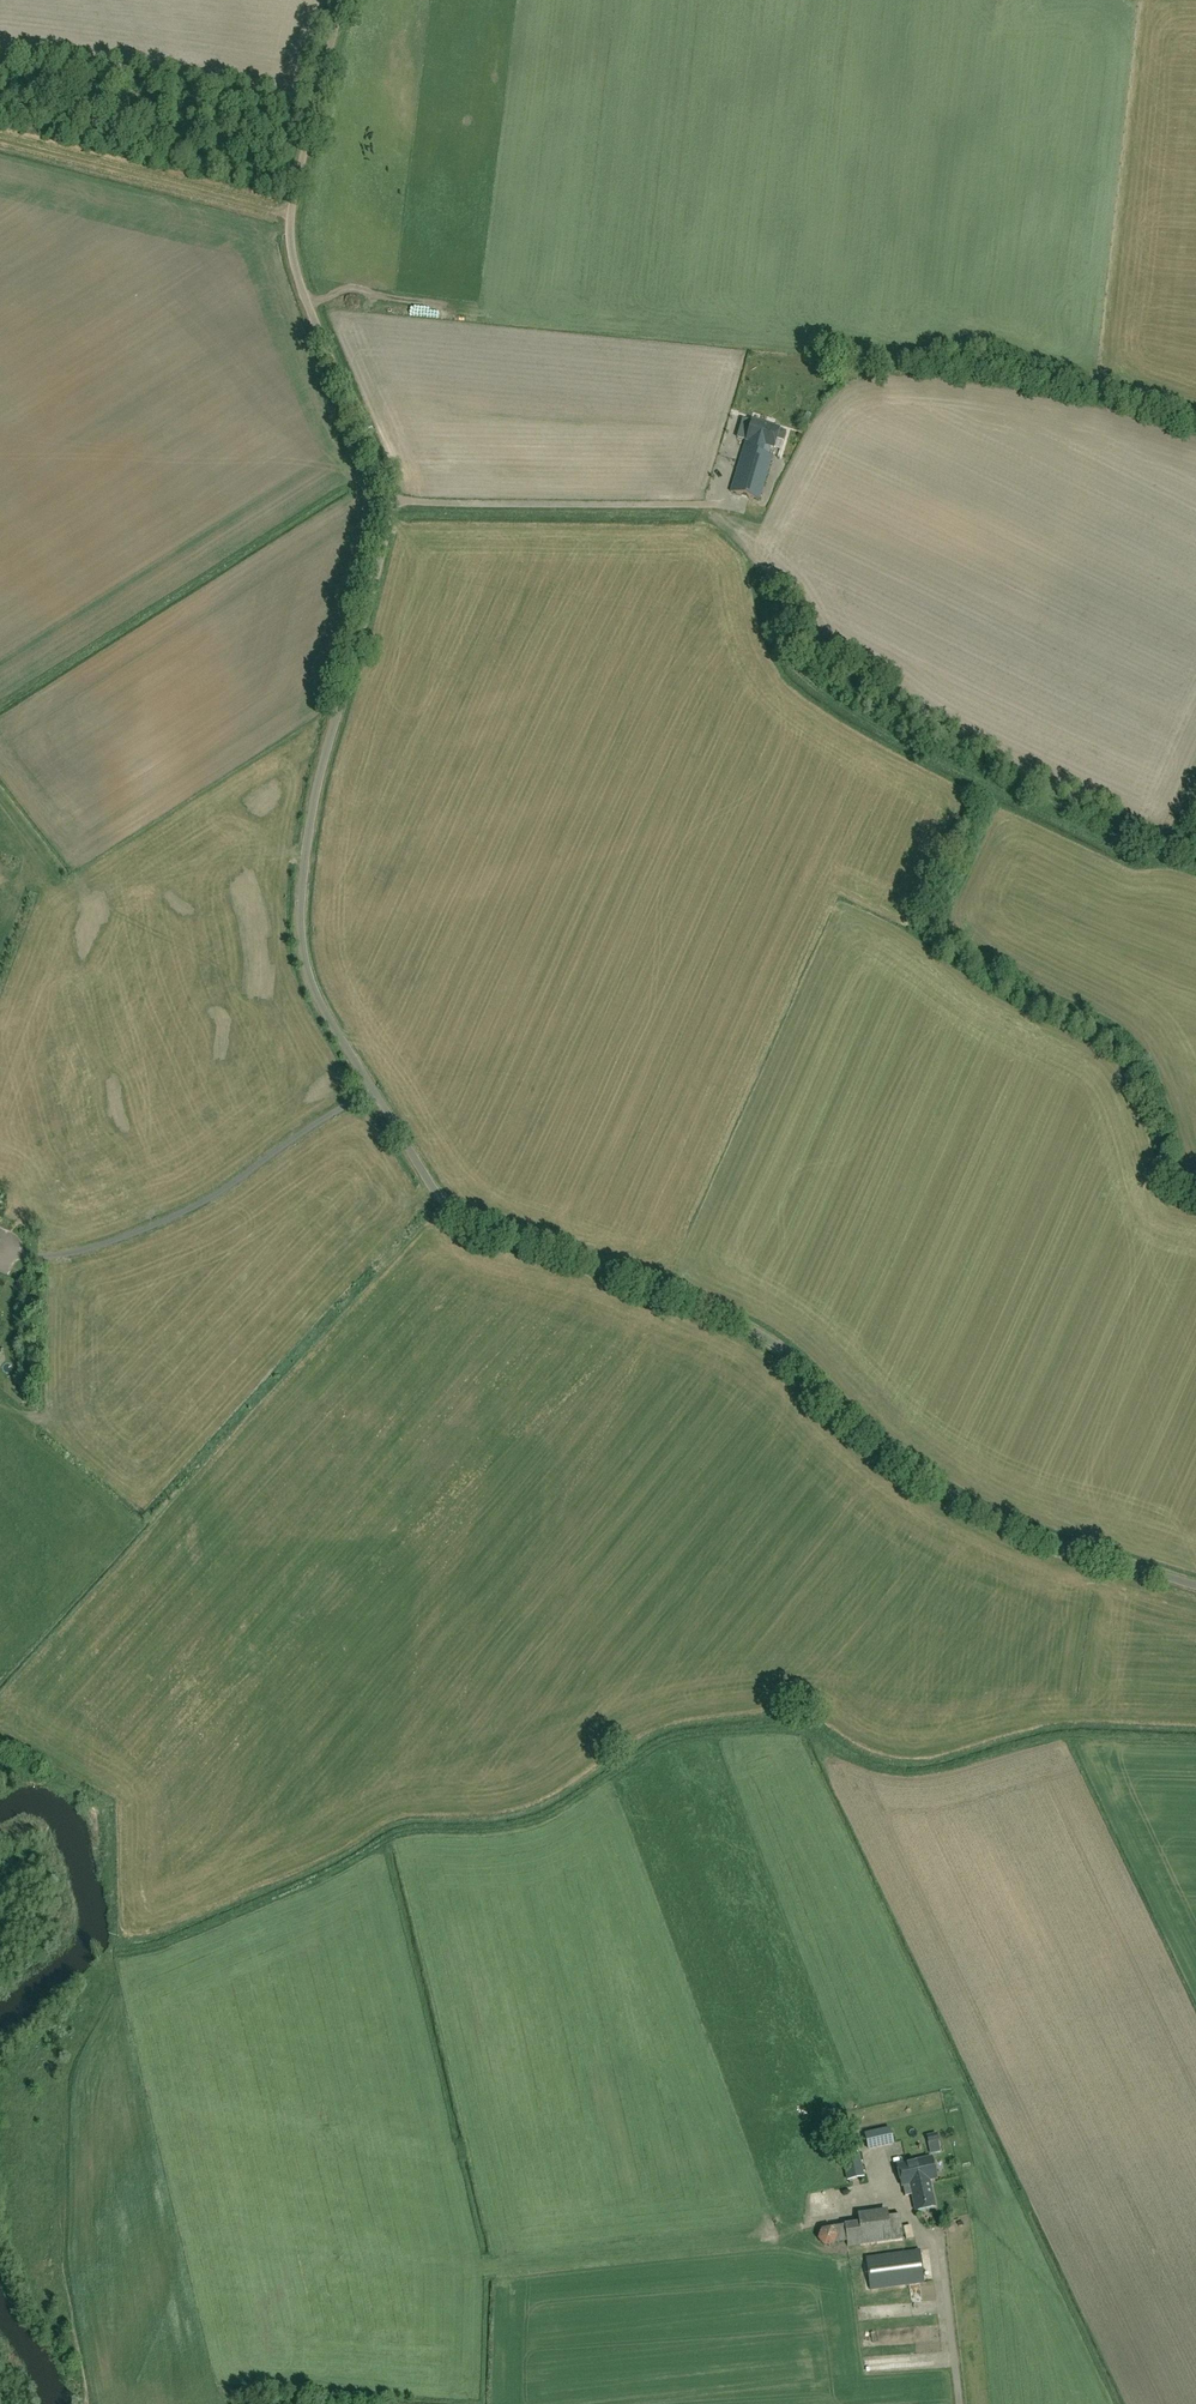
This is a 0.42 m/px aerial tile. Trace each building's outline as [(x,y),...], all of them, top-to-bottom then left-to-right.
[(779,429),(751,421),(750,425),(748,424),(747,430),(749,431),(730,492),(759,501),(772,456),(768,455),(771,447),(774,448),(776,439),(783,441),(786,432),(779,430),(779,429)] [(866,2151),(890,2145),(889,2143),(893,2143),(890,2129),(885,2129),(862,2134),(866,2151)] [(936,2132),(925,2135),(927,2142),(938,2140),(936,2132)] [(858,2153),(843,2157),(848,2180),(863,2177),(858,2153)] [(932,2156),(896,2164),(901,2187),(903,2186),(905,2196),(912,2195),(915,2211),(935,2206),(930,2181),(937,2179),(932,2156)] [(900,2216),(889,2217),(892,2241),(903,2239),(900,2216)] [(859,2221),(844,2223),(845,2224),(847,2241),(847,2246),(862,2245),(859,2221)] [(870,2289),(924,2282),(920,2250),(866,2257),(870,2289)]
